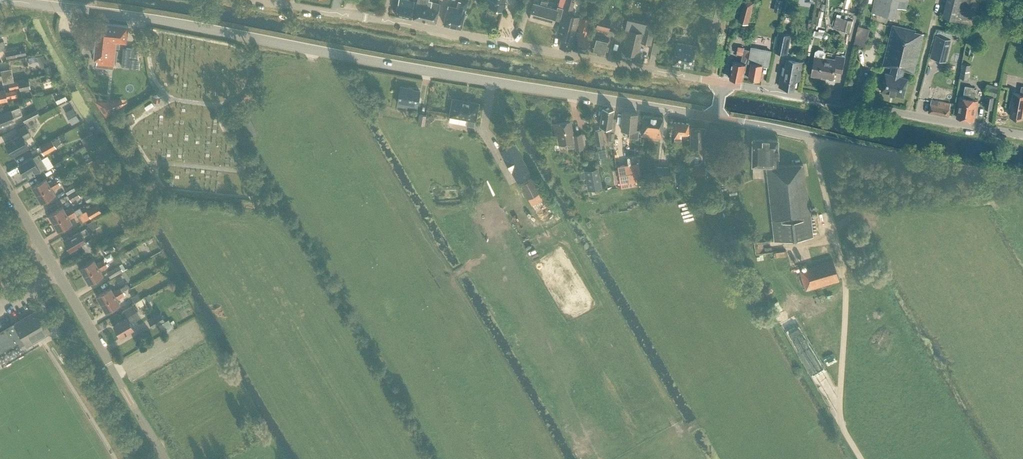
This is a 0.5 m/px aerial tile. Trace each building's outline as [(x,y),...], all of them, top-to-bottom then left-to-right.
[(417,1),(417,0),(416,0),(417,0),(399,0),(398,3),(395,14),(411,17),(413,7),(415,1),(415,0),(417,1)] [(417,0),(417,1),(413,18),(436,23),(440,4),(431,2),(432,1),(429,0),(417,0)] [(461,0),(459,8),(448,5),(444,24),(461,28),(468,1),(461,0)] [(489,7),(503,11),(506,0),(491,0),(489,7)] [(533,2),(529,18),(552,24),(554,19),(560,20),(562,12),(563,8),(557,6),(556,9),(546,6),(547,2),(541,0),(540,4),(533,2)] [(562,13),(567,14),(571,15),(575,0),(566,0),(562,13)] [(754,0),(752,0),(745,0),(739,20),(748,22),(754,0)] [(914,0),(880,0),(878,7),(900,11),(902,1),(914,3),(914,0)] [(971,15),(974,0),(950,0),(949,6),(953,7),(953,12),(971,15)] [(717,20),(721,5),(711,2),(707,18),(717,20)] [(560,20),(555,35),(562,37),(559,46),(571,49),(578,22),(579,17),(571,15),(567,14),(562,13),(562,12),(560,20)] [(834,25),(853,30),(856,20),(836,15),(834,25)] [(591,50),(605,53),(609,38),(611,30),(608,29),(610,19),(599,16),(594,35),(595,35),(591,50)] [(583,31),(583,33),(577,32),(573,49),(588,52),(593,36),(586,34),(590,19),(581,17),(578,30),(583,31)] [(673,23),(667,21),(662,40),(669,41),(673,23)] [(874,34),(873,21),(862,22),(863,35),(874,34)] [(96,42),(94,58),(97,58),(96,66),(108,67),(108,64),(113,64),(114,61),(116,62),(117,50),(115,50),(116,40),(126,41),(128,25),(98,22),(96,37),(95,42),(96,42)] [(651,43),(655,25),(644,23),(642,33),(628,29),(623,51),(638,54),(641,41),(651,43)] [(818,32),(829,31),(828,23),(818,24),(818,32)] [(886,71),(881,89),(904,95),(908,77),(903,75),(904,70),(914,72),(924,32),(915,30),(916,29),(894,24),(893,23),(893,25),(883,64),(887,65),(891,66),(890,72),(886,71)] [(933,49),(946,53),(951,33),(938,30),(933,49)] [(760,35),(761,32),(755,31),(753,39),(759,40),(760,35)] [(779,31),(777,41),(789,43),(791,34),(779,31)] [(692,66),(696,46),(677,42),(675,55),(673,56),(672,60),(673,62),(673,63),(692,66)] [(745,70),(750,48),(744,47),(744,46),(738,45),(737,52),(743,54),(741,61),(733,60),(730,76),(742,79),(744,70),(745,70)] [(760,79),(763,64),(768,65),(771,50),(750,46),(748,61),(752,62),(749,77),(760,79)] [(123,47),(122,65),(129,65),(130,56),(137,57),(136,48),(123,47)] [(6,51),(7,58),(26,54),(25,48),(6,51)] [(823,74),(834,76),(835,70),(842,72),(845,57),(837,56),(836,59),(824,57),(825,52),(823,49),(818,48),(816,50),(811,75),(822,77),(823,74)] [(36,57),(42,68),(44,67),(47,74),(52,72),(49,65),(44,55),(36,57)] [(797,72),(801,73),(803,60),(789,58),(787,66),(783,65),(779,85),(783,85),(783,86),(794,88),(797,72)] [(963,62),(960,76),(968,78),(971,64),(963,62)] [(14,81),(11,68),(1,70),(0,67),(0,78),(2,78),(3,83),(14,81)] [(20,90),(27,88),(30,88),(28,78),(9,83),(10,88),(20,86),(20,90)] [(987,94),(984,107),(992,108),(994,96),(996,96),(998,84),(987,82),(985,94),(987,94)] [(965,85),(964,96),(960,95),(958,104),(960,104),(959,108),(957,116),(973,119),(974,111),(974,107),(976,107),(978,98),(974,98),(976,88),(974,88),(974,86),(965,85)] [(1013,91),(1010,106),(1012,106),(1010,114),(1022,117),(1022,85),(1021,93),(1013,91)] [(417,106),(420,91),(409,89),(409,88),(400,86),(397,103),(417,106)] [(11,91),(6,92),(5,89),(0,90),(0,100),(7,98),(18,96),(17,89),(11,91)] [(929,111),(939,113),(941,100),(938,100),(939,96),(941,97),(942,91),(934,89),(932,99),(931,99),(929,111)] [(67,96),(70,102),(76,99),(71,90),(61,95),(62,98),(67,96)] [(475,120),(478,103),(453,99),(450,116),(467,118),(466,125),(474,126),(475,120)] [(951,102),(941,100),(939,113),(949,115),(951,102)] [(102,101),(101,110),(110,111),(111,107),(113,108),(114,102),(102,101)] [(22,113),(20,106),(11,110),(11,109),(0,114),(0,126),(15,120),(14,117),(22,113)] [(73,108),(65,112),(72,124),(79,120),(73,108)] [(610,132),(609,132),(608,139),(614,139),(614,133),(615,133),(616,120),(613,120),(614,110),(603,108),(600,126),(611,128),(610,132)] [(22,117),(25,122),(40,114),(37,109),(22,117)] [(638,138),(639,130),(636,130),(637,113),(638,113),(622,111),(621,129),(630,130),(629,138),(638,138)] [(135,120),(131,113),(126,116),(130,123),(135,120)] [(240,117),(250,136),(257,132),(250,117),(248,113),(240,117)] [(661,137),(664,118),(643,115),(641,134),(661,137)] [(576,149),(583,148),(581,134),(572,135),(570,121),(555,124),(556,134),(558,134),(560,144),(567,143),(567,148),(576,146),(576,149)] [(681,133),(689,133),(689,123),(674,122),(674,140),(681,139),(681,133)] [(24,139),(31,135),(28,130),(29,130),(26,124),(17,129),(20,135),(6,142),(13,155),(28,146),(24,139)] [(691,146),(705,145),(704,124),(690,124),(691,146)] [(0,132),(0,140),(12,135),(10,128),(0,132)] [(602,129),(594,130),(597,148),(599,157),(607,156),(604,144),(605,144),(602,129)] [(58,138),(53,141),(56,146),(61,143),(58,138)] [(767,165),(772,219),(774,241),(813,236),(810,215),(803,164),(777,165),(778,155),(778,149),(778,140),(777,139),(753,138),(752,139),(752,165),(767,165)] [(52,140),(48,142),(40,147),(44,155),(56,148),(56,146),(53,141),(52,140)] [(532,174),(514,143),(499,151),(517,182),(532,174)] [(26,173),(29,178),(46,167),(39,154),(33,158),(32,157),(19,164),(25,174),(26,173)] [(627,164),(617,166),(621,188),(643,184),(639,162),(627,164)] [(670,166),(656,166),(656,179),(670,179),(670,166)] [(584,170),(588,190),(602,188),(599,167),(584,170)] [(705,167),(691,168),(692,181),(706,180),(706,176),(705,167)] [(690,168),(675,168),(676,185),(678,188),(686,188),(686,180),(690,179),(690,168)] [(57,177),(56,178),(49,182),(46,178),(32,186),(37,194),(58,182),(57,181),(58,180),(57,177)] [(520,184),(528,199),(540,192),(532,178),(531,179),(520,184)] [(58,182),(37,194),(41,203),(56,194),(53,189),(60,185),(58,182)] [(68,194),(76,189),(73,184),(64,189),(68,194)] [(72,201),(80,196),(77,191),(69,196),(72,201)] [(78,203),(72,207),(66,211),(63,206),(49,215),(53,223),(80,207),(78,203)] [(632,203),(626,204),(628,217),(635,215),(632,203)] [(86,210),(91,218),(102,212),(97,204),(86,210)] [(53,223),(58,231),(72,222),(70,218),(76,214),(77,215),(83,212),(80,207),(53,223)] [(87,253),(95,248),(90,239),(87,241),(83,235),(89,232),(86,228),(81,231),(80,231),(64,240),(70,251),(82,244),(87,253)] [(112,251),(121,245),(117,239),(108,246),(112,251)] [(79,267),(84,275),(105,263),(105,261),(106,260),(105,258),(97,263),(94,259),(79,267)] [(806,290),(839,280),(833,259),(799,270),(806,290)] [(110,278),(121,272),(128,268),(125,262),(107,272),(110,278)] [(108,263),(106,264),(105,263),(84,275),(89,283),(103,275),(101,270),(107,266),(109,265),(108,263)] [(96,295),(101,304),(130,287),(128,283),(113,292),(110,287),(96,295)] [(130,287),(101,304),(106,312),(120,303),(117,299),(132,290),(130,287)] [(149,294),(147,289),(130,299),(133,304),(149,294)] [(129,322),(139,316),(133,305),(122,311),(126,318),(114,325),(120,336),(133,328),(129,322)] [(14,322),(0,331),(0,352),(24,338),(28,346),(51,332),(38,311),(15,324),(14,322)] [(153,327),(164,320),(160,313),(148,319),(153,327)] [(808,352),(834,398),(840,395),(836,388),(841,386),(819,346),(808,352)]
